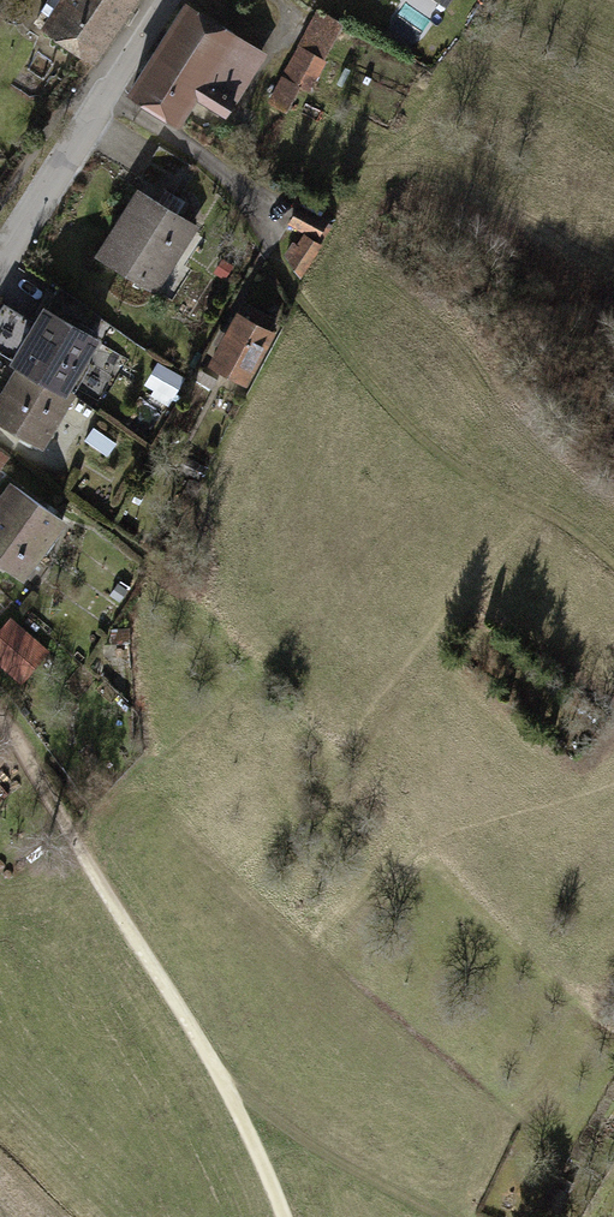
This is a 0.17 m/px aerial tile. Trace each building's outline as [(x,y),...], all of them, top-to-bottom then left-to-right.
[(138,0),(57,0),(38,30),(96,67),(138,0)] [(270,57),(183,3),(124,97),(175,129),(194,100),(229,122),(270,57)] [(345,28),(317,12),(249,133),(267,143),(284,114),(291,106),(298,110),(306,95),(313,99),(331,67),(325,64),(345,28)] [(202,231),(137,192),(96,259),(160,299),(202,231)] [(336,227),(299,206),(288,226),(306,236),(290,265),(310,276),(336,227)] [(40,304),(6,362),(14,367),(0,391),(0,426),(44,452),(72,405),(64,401),(101,339),(40,304)] [(281,337),(234,312),(204,368),(251,393),(281,337)] [(148,391),(175,403),(186,378),(158,366),(148,391)] [(93,422),(98,407),(75,400),(70,415),(93,422)] [(0,454),(0,475),(10,461),(0,454)] [(8,486),(0,498),(0,566),(26,584),(66,525),(8,486)] [(29,687),(54,648),(10,620),(0,636),(0,669),(29,687)]
